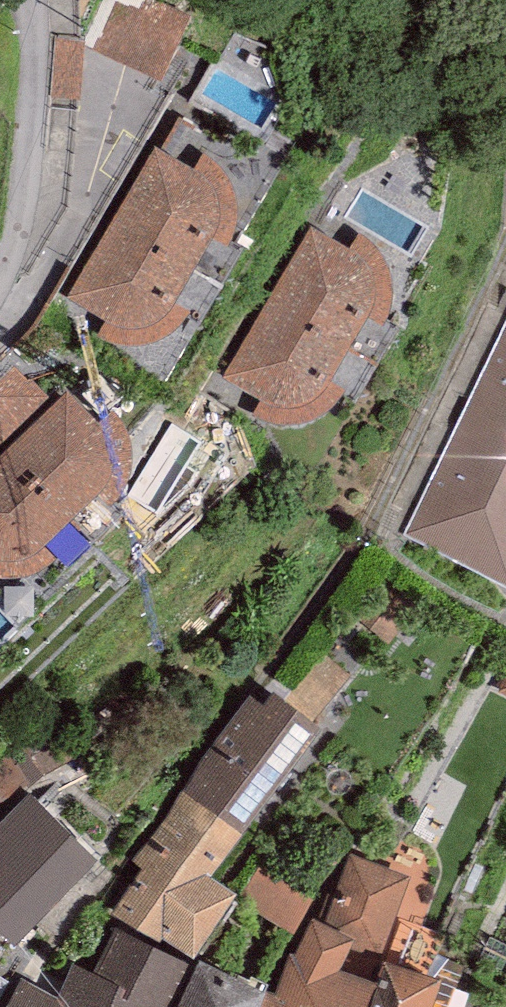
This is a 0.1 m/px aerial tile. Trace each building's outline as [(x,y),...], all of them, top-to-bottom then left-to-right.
[(105,54),(181,73),(191,35),(115,16),(105,54)] [(155,146),(115,218),(194,268),(213,237),(217,229),(219,218),(218,207),(215,195),(208,179),(202,174),(193,168),(155,146)] [(203,152),(193,168),(202,174),(208,179),(215,195),(218,207),(219,218),(217,229),(213,237),(227,245),(232,238),(235,230),(238,217),(237,206),(234,194),(228,179),(221,168),(214,162),(203,152)] [(194,268),(115,218),(68,296),(106,320),(115,324),(128,328),(142,327),(154,323),(164,314),(173,305),(176,301),(194,268)] [(312,226),(269,297),(347,349),(367,318),(371,310),(373,300),(373,289),(371,277),(363,261),(358,255),(349,249),(312,226)] [(359,234),(349,249),(358,255),(363,261),(371,277),(373,289),(373,300),(371,310),(367,318),(381,327),(386,320),(389,312),(393,300),(392,288),(389,276),(384,261),(377,250),(370,243),(359,234)] [(347,349),(269,297),(220,374),(258,399),(267,403),(280,407),(293,406),(305,403),(316,394),(325,385),(328,381),(347,349)] [(106,320),(98,336),(108,342),(124,344),(139,345),(156,342),(172,333),(182,324),(191,311),(176,301),(173,305),(164,314),(154,323),(142,327),(128,328),(115,324),(106,320)] [(403,538),(505,587),(505,323),(403,538)] [(56,399),(34,372),(0,401),(0,448),(56,399)] [(258,399),(249,414),(259,421),(275,423),(289,424),(307,422),(323,413),(333,405),(342,392),(328,381),(325,385),(316,394),(305,403),(293,406),(280,407),(267,403),(258,399)] [(68,390),(9,449),(71,519),(98,494),(104,487),(109,478),(112,466),(112,454),(109,437),(106,431),(98,422),(68,390)] [(112,410),(98,422),(106,431),(109,437),(112,454),(112,466),(109,478),(104,487),(98,494),(110,505),(116,501),(121,493),(128,482),(130,471),(130,458),(129,443),(125,430),(120,422),(112,410)] [(9,449),(0,457),(0,559),(4,560),(17,560),(30,555),(41,548),(44,545),(71,519),(9,449)] [(14,579),(32,574),(43,569),(56,559),(44,545),(41,548),(30,555),(17,560),(4,560),(0,559),(0,577),(14,579)] [(323,653),(286,700),(314,721),(350,676),(323,653)] [(250,693),(182,790),(243,831),(321,727),(314,721),(286,700),(273,690),(263,703),(250,693)] [(143,868),(113,912),(158,942),(162,936),(193,957),(236,893),(212,876),(243,831),(182,790),(134,862),(143,868)] [(0,824),(0,930),(16,946),(100,861),(31,793),(0,824)] [(350,854),(325,924),(352,938),(339,971),(374,982),(383,959),(397,918),(410,878),(350,854)] [(258,868),(239,900),(293,931),(312,900),(258,868)] [(312,918),(295,955),(289,951),(275,991),(267,989),(260,1006),(367,1006),(374,982),(339,971),(352,938),(325,924),(312,918)] [(446,936),(397,918),(383,959),(428,973),(446,936)] [(113,928),(94,972),(74,963),(60,995),(19,977),(5,1006),(169,1006),(189,961),(113,928)] [(199,958),(176,1006),(260,1006),(267,989),(199,958)] [(374,982),(367,1006),(432,1006),(441,977),(428,973),(383,959),(374,982)]
